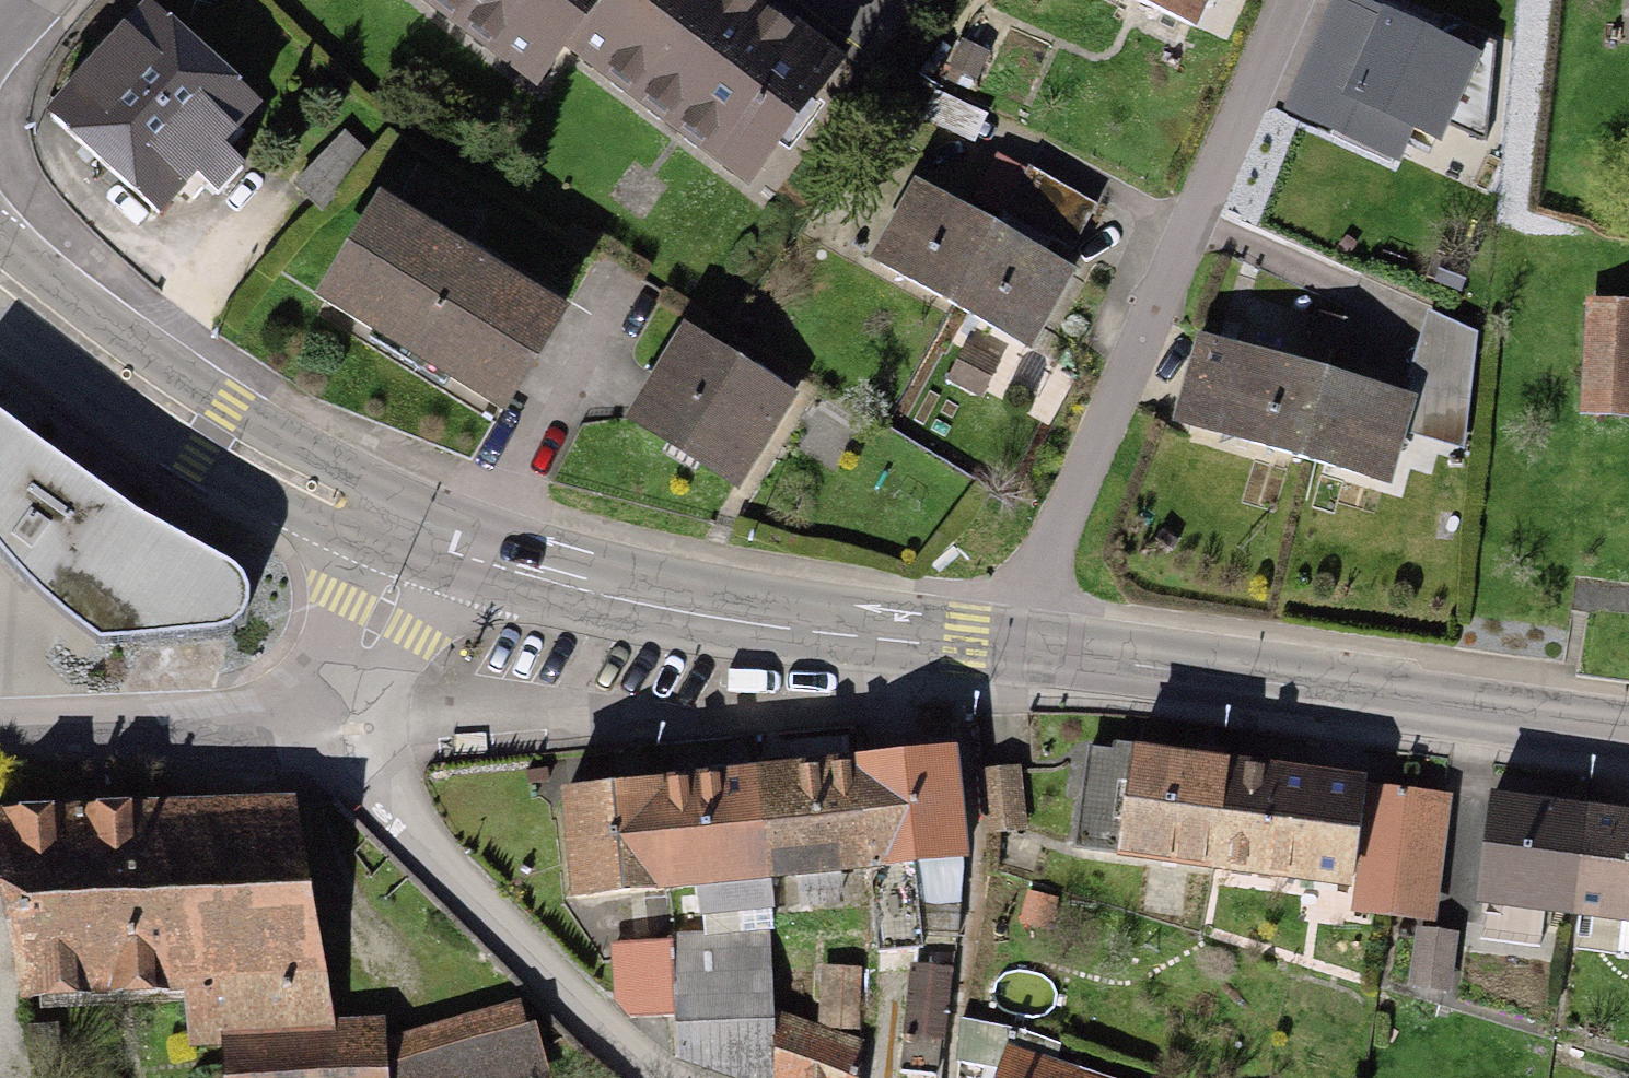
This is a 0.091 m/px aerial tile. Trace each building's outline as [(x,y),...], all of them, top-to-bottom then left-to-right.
[(587,0),(436,0),(529,73),(564,28),(587,0)] [(764,0),(587,0),(564,28),(750,173),(840,59),(764,0)] [(1187,32),(1203,0),(1124,0),(1187,32)] [(139,5),(44,122),(160,216),(201,167),(219,182),(235,161),(219,148),(257,101),(139,5)] [(1369,61),(1352,95),(1432,135),(1436,128),(1499,154),(1508,55),(1473,43),(1465,58),(1379,18),(1360,57),(1369,61)] [(956,50),(947,74),(970,82),(979,59),(956,50)] [(929,94),(918,120),(971,142),(982,116),(929,94)] [(294,185),(326,210),(368,157),(336,131),(294,185)] [(997,153),(978,192),(1005,205),(1023,166),(997,153)] [(1005,205),(1005,206),(1027,216),(1046,175),(1024,165),(1023,166),(1005,205)] [(905,207),(876,271),(1034,342),(1065,275),(1070,262),(913,191),(905,207)] [(374,207),(316,305),(499,411),(557,313),(374,207)] [(1587,305),(1582,414),(1628,417),(1628,307),(1587,305)] [(1327,317),(1317,346),(1327,349),(1349,357),(1358,360),(1368,331),(1327,317)] [(688,339),(633,421),(733,488),(788,406),(688,339)] [(1203,340),(1178,412),(1300,454),(1385,484),(1406,421),(1410,411),(1325,382),(1268,362),(1203,340)] [(961,352),(948,379),(981,394),(994,367),(961,352)] [(1431,396),(1428,427),(1479,443),(1484,411),(1431,396)] [(28,596),(71,630),(99,650),(218,635),(234,630),(245,621),(253,609),(253,595),(247,580),(235,571),(135,520),(0,420),(0,562),(28,596)] [(1078,843),(1217,862),(1230,764),(1091,746),(1078,843)] [(871,867),(862,771),(785,777),(783,760),(754,762),(756,780),(755,780),(763,876),(871,867)] [(954,763),(862,771),(871,867),(878,958),(927,953),(923,912),(957,909),(962,866),(954,763)] [(1367,781),(1230,764),(1217,862),(1355,880),(1367,781)] [(1020,769),(980,772),(985,832),(1024,829),(1020,769)] [(755,780),(659,787),(668,884),(695,881),(698,901),(762,896),(763,876),(755,780)] [(1439,790),(1375,782),(1374,791),(1359,912),(1424,920),(1436,814),(1439,790)] [(668,884),(659,787),(565,795),(574,892),(668,884)] [(1491,796),(1477,909),(1571,921),(1585,809),(1491,796)] [(296,800),(0,823),(0,919),(16,1000),(184,988),(191,1042),(233,1041),(236,1077),(537,1077),(513,1011),(367,1046),(367,1027),(329,1027),(326,969),(296,800)] [(1585,809),(1571,921),(1620,927),(1616,961),(1628,963),(1628,814),(1585,809)] [(1454,939),(1419,935),(1413,991),(1448,995),(1454,939)] [(675,952),(675,956),(680,1056),(730,1077),(767,1077),(770,1027),(774,945),(675,952)] [(674,1054),(680,1056),(675,956),(623,949),(621,1008),(630,1016),(673,1022),(674,1054)] [(956,1077),(974,1077),(978,1055),(993,1058),(987,1077),(1075,1077),(1050,1070),(1058,1048),(1019,1031),(964,1022),(956,1077)] [(770,1027),(767,1077),(859,1077),(858,1048),(770,1027)] [(942,1042),(906,1035),(898,1077),(935,1077),(942,1042)]
